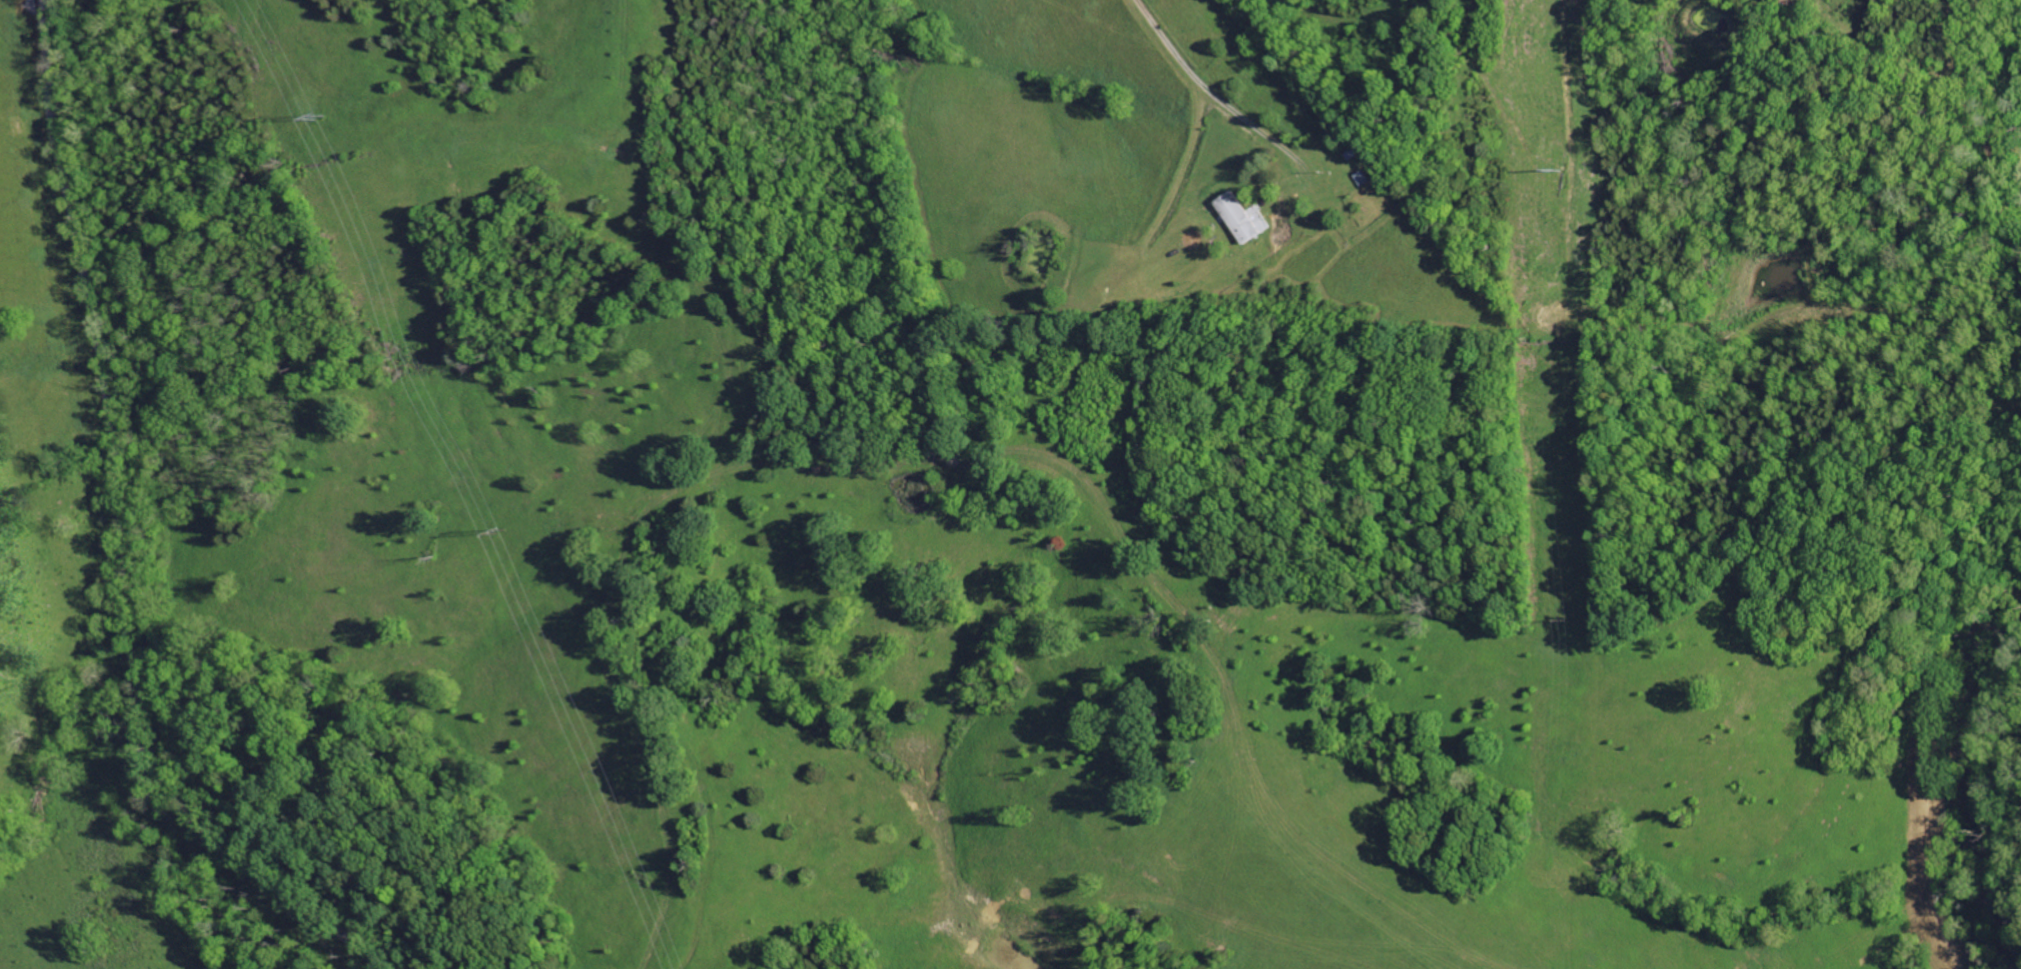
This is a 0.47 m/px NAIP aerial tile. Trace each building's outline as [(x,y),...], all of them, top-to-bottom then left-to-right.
[(1270,230),(1254,205),(1247,210),(1235,192),(1217,203),(1244,246),(1270,230)]
